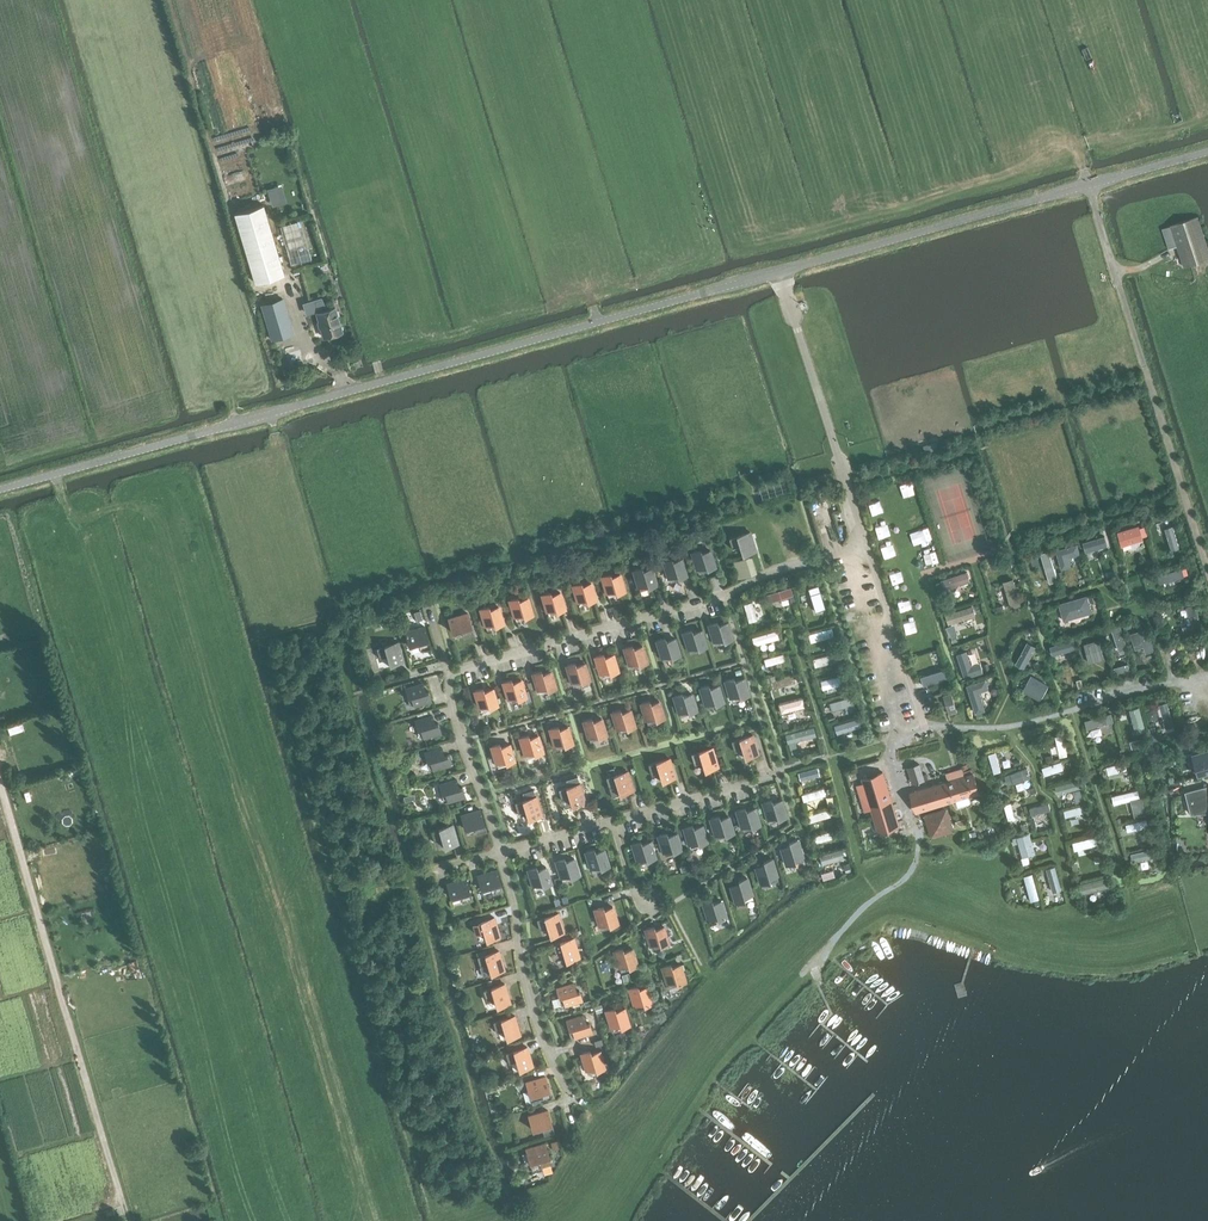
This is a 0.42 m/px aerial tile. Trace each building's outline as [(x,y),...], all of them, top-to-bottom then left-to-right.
[(274,186),(267,188),(272,206),(279,204),(274,186)] [(283,273),(270,227),(263,205),(235,213),(256,281),(283,273)] [(1177,245),(1184,267),(1207,259),(1207,246),(1198,215),(1170,224),(1171,225),(1163,228),(1169,248),(1177,245)] [(297,221),(283,225),(289,247),(304,243),(297,221)] [(309,251),(295,255),(297,262),(311,258),(309,251)] [(320,298),(313,300),(319,322),(320,327),(321,326),(324,336),(342,331),(335,306),(324,309),(320,298)] [(268,302),(262,304),(272,339),(293,333),(285,306),(271,310),(268,302)] [(1118,531),(1122,546),(1144,539),(1148,537),(1147,535),(1148,535),(1146,529),(1142,531),(1140,525),(1118,531)] [(1171,550),(1180,547),(1173,525),(1165,527),(1171,550)] [(742,555),(756,550),(750,531),(729,537),(732,548),(739,546),(742,555)] [(1108,545),(1105,535),(1083,541),(1086,551),(1108,545)] [(1081,553),(1078,543),(1056,549),(1061,569),(1072,566),(1069,556),(1081,553)] [(700,548),(692,551),(697,568),(705,566),(706,569),(715,566),(709,549),(701,552),(700,548)] [(1050,582),(1058,580),(1049,550),(1041,553),(1050,582)] [(750,555),(732,560),(738,579),(755,574),(750,555)] [(672,557),(663,560),(669,577),(677,575),(678,578),(687,575),(681,558),(673,560),(672,557)] [(642,566),(633,569),(639,586),(647,584),(648,587),(657,584),(651,567),(643,570),(642,566)] [(1184,576),(1182,567),(1157,574),(1160,583),(1184,576)] [(970,569),(942,578),(946,589),(973,580),(970,569)] [(610,572),(602,575),(607,592),(615,590),(616,593),(625,590),(619,573),(611,576),(610,572)] [(1013,577),(1003,580),(1012,606),(1021,603),(1013,577)] [(582,581),(573,584),(578,601),(586,599),(587,602),(596,599),(591,582),(582,584),(582,581)] [(815,611),(825,608),(819,586),(809,589),(815,611)] [(767,594),(769,602),(793,594),(791,587),(767,594)] [(550,591),(542,593),(547,611),(555,608),(556,611),(565,609),(560,591),(551,594),(550,591)] [(1059,603),(1064,620),(1093,612),(1088,594),(1059,603)] [(518,596),(509,599),(515,616),(523,614),(524,617),(533,614),(527,597),(519,599),(518,596)] [(752,601),(744,603),(750,623),(757,621),(752,601)] [(1186,605),(1191,622),(1182,625),(1186,634),(1203,629),(1196,603),(1186,605)] [(489,605),(480,608),(486,625),(494,622),(495,626),(503,623),(498,606),(490,608),(489,605)] [(974,605),(947,613),(950,624),(977,615),(974,605)] [(417,620),(422,619),(420,610),(414,611),(417,620)] [(467,612),(448,618),(452,632),(461,629),(464,637),(474,634),(467,612)] [(391,618),(382,621),(383,626),(393,624),(391,618)] [(718,621),(709,623),(714,640),(722,638),(723,641),(732,639),(727,621),(719,624),(718,621)] [(1119,650),(1128,647),(1121,625),(1112,628),(1119,650)] [(425,626),(405,631),(409,645),(418,642),(421,650),(431,647),(425,626)] [(1146,652),(1155,650),(1147,627),(1138,630),(1146,652)] [(692,628),(683,631),(688,648),(697,646),(698,649),(706,646),(701,629),(693,632),(692,628)] [(832,636),(831,628),(810,633),(812,641),(832,636)] [(778,637),(776,629),(754,636),(756,643),(778,637)] [(665,636),(657,639),(662,656),(670,654),(671,657),(680,654),(675,637),(666,640),(665,636)] [(1077,648),(1074,638),(1050,645),(1053,655),(1077,648)] [(1089,662),(1105,658),(1099,639),(1084,643),(1089,662)] [(398,641),(377,647),(380,658),(387,656),(390,665),(404,661),(398,641)] [(1016,663),(1024,667),(1036,645),(1027,641),(1016,663)] [(633,644),(624,647),(629,664),(638,661),(639,664),(647,662),(642,645),(634,647),(633,644)] [(966,649),(957,652),(966,677),(984,671),(980,661),(972,664),(966,649)] [(838,659),(837,652),(814,657),(816,665),(838,659)] [(604,653),(595,655),(600,673),(609,670),(610,673),(618,670),(613,653),(605,656),(604,653)] [(786,660),(783,653),(764,658),(766,665),(786,660)] [(575,661),(567,664),(572,681),(580,679),(581,682),(590,679),(584,662),(576,665),(575,661)] [(949,678),(945,668),(921,675),(924,686),(949,678)] [(542,669),(533,672),(538,689),(546,687),(547,690),(556,687),(551,670),(543,672),(542,669)] [(1049,684),(1032,675),(1024,690),(1041,700),(1049,684)] [(734,676),(725,679),(731,696),(739,694),(740,697),(748,694),(743,677),(735,680),(734,676)] [(842,683),(840,676),(821,680),(823,688),(842,683)] [(512,678),(503,681),(508,698),(517,695),(518,699),(524,697),(526,702),(531,701),(528,689),(524,690),(521,679),(513,681),(512,678)] [(794,685),(792,678),(773,682),(775,690),(794,685)] [(980,691),(989,688),(986,678),(967,685),(975,713),(986,710),(980,691)] [(412,696),(414,704),(432,699),(429,690),(426,691),(424,683),(406,688),(409,697),(412,696)] [(709,684),(700,686),(705,703),(714,701),(715,704),(723,701),(718,684),(710,687),(709,684)] [(483,687),(474,690),(480,707),(488,704),(489,707),(498,705),(497,703),(495,698),(492,688),(484,690),(483,687)] [(958,710),(952,691),(944,694),(949,713),(958,710)] [(682,692),(674,694),(679,712),(687,709),(688,712),(697,710),(692,692),(683,695),(682,692)] [(854,703),(851,695),(827,703),(829,711),(854,703)] [(802,705),(800,698),(780,702),(782,710),(802,705)] [(649,699),(641,702),(646,719),(654,717),(655,720),(664,717),(659,700),(650,702),(649,699)] [(1166,728),(1175,725),(1168,701),(1160,703),(1166,728)] [(1138,732),(1146,729),(1140,707),(1132,709),(1135,723),(1138,732)] [(620,708),(612,711),(617,728),(625,725),(626,729),(635,726),(630,709),(621,711),(620,708)] [(1085,720),(1087,728),(1114,721),(1112,712),(1085,720)] [(421,728),(424,736),(441,731),(438,722),(435,723),(433,715),(416,720),(418,729),(421,728)] [(592,717),(583,719),(589,737),(597,734),(598,737),(607,735),(601,718),(593,720),(592,717)] [(861,726),(858,718),(836,724),(838,732),(861,726)] [(559,728),(558,725),(550,727),(555,745),(563,742),(564,745),(573,743),(568,725),(559,728)] [(816,736),(814,727),(785,734),(787,743),(816,736)] [(529,734),(520,737),(525,754),(533,751),(534,754),(543,752),(538,735),(529,737),(529,734)] [(752,734),(731,740),(734,751),(742,748),(744,757),(758,753),(752,734)] [(1063,734),(1055,736),(1061,756),(1068,755),(1063,734)] [(500,742),(491,745),(497,762),(505,760),(506,763),(514,760),(509,743),(501,746),(500,742)] [(430,760),(433,768),(450,763),(448,755),(444,756),(442,747),(425,752),(427,761),(430,760)] [(712,747),(691,753),(694,764),(702,761),(704,770),(718,766),(712,747)] [(1193,755),(1198,774),(1207,771),(1207,750),(1193,755)] [(1001,771),(996,751),(989,753),(994,773),(1001,771)] [(669,757),(648,764),(651,774),(659,772),(662,781),(675,777),(669,757)] [(1064,769),(1061,761),(1042,767),(1045,775),(1064,769)] [(1106,767),(1108,774),(1128,769),(1126,761),(1106,767)] [(919,764),(907,768),(912,783),(924,779),(919,764)] [(911,791),(917,812),(980,793),(974,772),(965,775),(963,767),(946,773),(948,780),(911,791)] [(1006,774),(1009,782),(1028,775),(1025,767),(1006,774)] [(817,775),(815,768),(799,772),(801,779),(817,775)] [(627,770),(606,777),(612,796),(633,790),(627,770)] [(899,826),(883,771),(862,777),(863,780),(856,782),(864,810),(872,808),(879,832),(899,826)] [(445,791),(448,800),(465,795),(462,786),(459,787),(457,779),(439,784),(442,792),(445,791)] [(1079,787),(1077,780),(1058,785),(1059,792),(1079,787)] [(580,782),(558,789),(562,799),(569,797),(572,806),(585,802),(580,782)] [(1185,791),(1191,813),(1207,812),(1207,785),(1185,791)] [(826,794),(824,787),(801,794),(803,801),(826,794)] [(1140,797),(1138,789),(1112,795),(1114,804),(1140,797)] [(536,796),(515,802),(518,812),(525,810),(528,819),(542,815),(536,796)] [(771,798),(763,801),(768,818),(776,816),(777,819),(786,816),(781,799),(772,802),(771,798)] [(1008,819),(1016,818),(1011,802),(1004,804),(1008,819)] [(1051,809),(1049,802),(1030,807),(1032,814),(1051,809)] [(1087,811),(1085,804),(1064,809),(1066,816),(1087,811)] [(745,806),(737,809),(742,826),(750,824),(751,827),(760,824),(754,807),(746,810),(745,806)] [(474,826),(476,833),(487,830),(481,809),(461,815),(465,828),(474,826)] [(807,815),(809,822),(831,815),(829,809),(807,815)] [(719,815),(710,817),(716,834),(724,832),(725,835),(733,832),(728,815),(720,818),(719,815)] [(1148,826),(1147,819),(1127,824),(1128,831),(1148,826)] [(452,824),(431,830),(434,840),(442,838),(444,847),(458,843),(452,824)] [(693,824),(684,826),(689,844),(697,841),(698,844),(707,842),(702,824),(694,827),(693,824)] [(834,837),(832,829),(814,835),(816,842),(834,837)] [(667,831),(658,834),(663,851),(672,849),(673,852),(681,849),(676,832),(668,835),(667,831)] [(1023,856),(1036,852),(1030,832),(1026,834),(1012,838),(1014,843),(1019,842),(1023,856)] [(1073,842),(1075,850),(1098,844),(1096,837),(1073,842)] [(632,842),(633,845),(637,859),(646,857),(647,860),(655,857),(650,840),(642,843),(641,839),(632,842)] [(790,844),(782,847),(787,864),(795,862),(794,858),(803,856),(798,839),(789,841),(790,844)] [(594,848),(586,850),(591,867),(599,865),(600,868),(609,866),(604,848),(595,851),(594,848)] [(1156,856),(1154,848),(1131,853),(1133,861),(1156,856)] [(841,850),(819,857),(822,867),(844,860),(841,850)] [(564,857),(556,859),(561,877),(569,874),(570,877),(579,875),(574,857),(565,860),(564,857)] [(764,864),(756,866),(761,883),(770,881),(769,878),(777,875),(772,858),(763,860),(764,864)] [(537,865),(528,868),(533,885),(541,883),(542,886),(551,883),(546,866),(538,868),(537,865)] [(1053,892),(1062,890),(1056,866),(1047,868),(1053,892)] [(490,886),(493,893),(503,890),(497,869),(477,875),(482,889),(490,886)] [(1031,901),(1039,899),(1033,874),(1024,876),(1031,901)] [(460,894),(462,902),(473,899),(466,877),(447,883),(451,897),(460,894)] [(739,883),(731,885),(736,902),(745,900),(744,897),(752,894),(747,877),(738,879),(739,883)] [(1110,887),(1107,878),(1080,884),(1082,894),(1110,887)] [(712,899),(703,901),(708,919),(717,916),(718,919),(726,917),(721,900),(713,902),(712,899)] [(603,905),(594,908),(600,925),(608,922),(609,926),(618,923),(612,906),(604,908),(603,905)] [(558,912),(537,918),(540,929),(547,927),(550,935),(564,931),(558,912)] [(494,916),(473,923),(476,933),(483,931),(486,940),(500,936),(494,916)] [(654,925),(645,927),(651,945),(659,942),(660,945),(668,943),(663,925),(655,928),(654,925)] [(574,937),(552,943),(556,954),(563,952),(566,961),(579,956),(574,937)] [(623,947),(614,949),(619,967),(620,970),(629,967),(637,965),(632,947),(624,950),(623,947)] [(499,950),(477,956),(483,975),(504,969),(499,950)] [(671,963),(662,965),(668,983),(676,980),(677,983),(685,981),(680,963),(672,966),(671,963)] [(639,967),(633,968),(635,977),(641,975),(639,967)] [(629,972),(622,974),(624,981),(630,979),(629,972)] [(574,982),(556,987),(559,996),(562,995),(564,1004),(583,998),(580,990),(576,991),(574,982)] [(504,983),(483,989),(486,1000),(494,997),(496,1006),(510,1002),(504,983)] [(638,984),(629,987),(634,1004),(643,1002),(644,1005),(652,1002),(647,985),(639,988),(638,984)] [(601,1004),(594,1006),(596,1013),(603,1011),(601,1004)] [(615,1007),(606,1009),(611,1026),(620,1024),(621,1027),(629,1024),(624,1007),(616,1010),(615,1007)] [(583,1013),(565,1018),(569,1029),(568,1029),(571,1037),(574,1036),(574,1038),(593,1032),(589,1022),(586,1023),(583,1013)] [(514,1015),(493,1021),(496,1032),(504,1029),(506,1038),(520,1034),(514,1015)] [(527,1046),(506,1052),(509,1063),(516,1061),(519,1070),(533,1065),(527,1046)] [(596,1070),(604,1067),(599,1050),(591,1053),(590,1049),(581,1052),(587,1069),(595,1067),(596,1070)] [(545,1076),(526,1081),(532,1103),(552,1097),(545,1076)] [(542,1127),(544,1134),(554,1131),(548,1110),(528,1115),(533,1129),(542,1127)] [(556,1139),(550,1141),(553,1150),(559,1148),(556,1139)] [(545,1142),(526,1148),(532,1169),(552,1164),(545,1142)]
